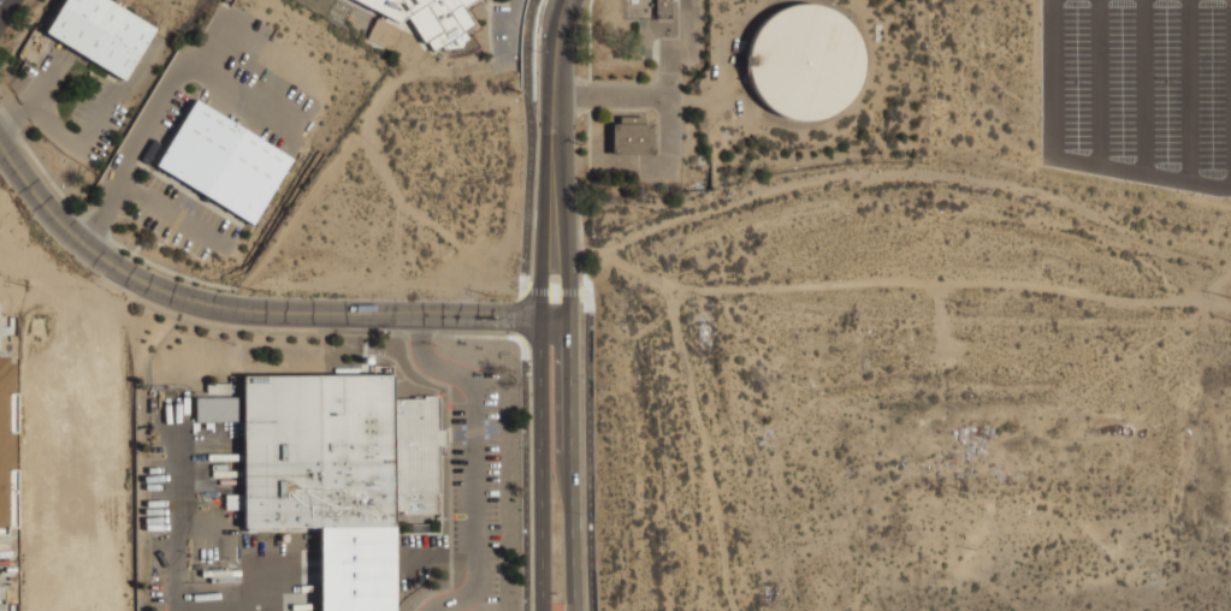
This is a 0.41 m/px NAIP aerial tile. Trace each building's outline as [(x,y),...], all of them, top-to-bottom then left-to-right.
[(46,32),(36,26),(18,57),(25,60),(20,69),(29,73),(53,36),(124,79),(155,28),(109,0),(65,0),(46,32)] [(400,22),(408,16),(424,43),(427,40),(434,51),(443,43),(446,48),(463,47),(467,40),(472,37),(464,28),(477,22),(464,6),(474,0),(355,0),(400,22)] [(805,120),(817,119),(828,115),(839,109),(847,101),(854,91),(859,79),(863,67),(862,55),(859,43),(854,32),(847,23),(839,14),(828,8),(816,5),(804,4),(792,5),(780,8),(770,14),(761,23),(753,32),(748,45),(746,57),(746,69),(748,81),(753,91),(761,101),(770,109),(781,115),(792,119),(805,120)] [(195,97),(295,159),(254,224),(155,164),(195,97)] [(652,124),(652,155),(611,155),(611,124),(652,124)] [(11,526),(0,526),(0,359),(8,360),(7,434),(5,434),(5,469),(11,469),(11,526)] [(318,528),(321,610),(395,610),(395,515),(439,515),(438,399),(395,399),(395,373),(243,374),(243,528),(318,528)] [(207,382),(207,390),(207,392),(230,392),(230,382),(207,382)] [(241,421),(196,421),(196,396),(241,396),(241,421)]
